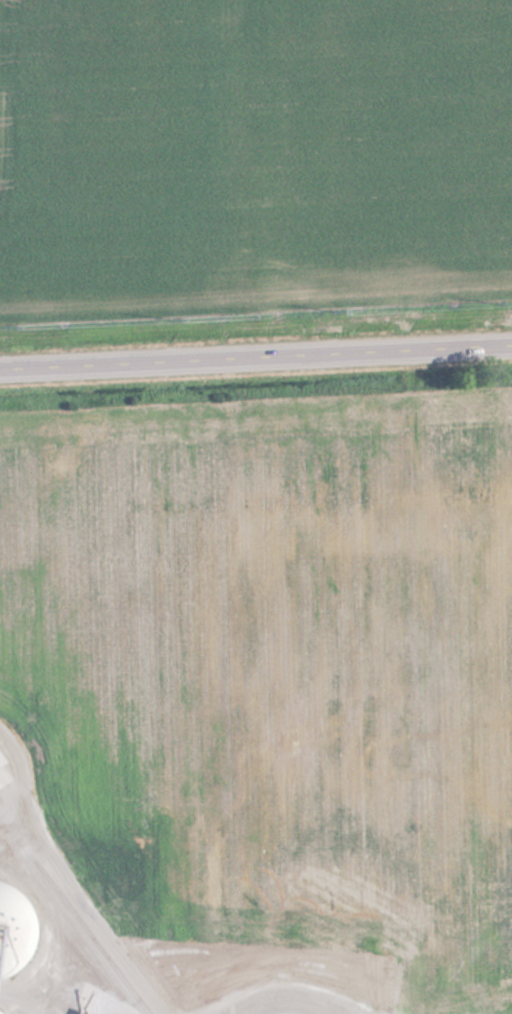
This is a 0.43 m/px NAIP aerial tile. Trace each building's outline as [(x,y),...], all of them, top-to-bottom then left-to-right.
[(0,882),(0,979),(12,973),(27,937),(28,932),(6,885),(0,882)]
